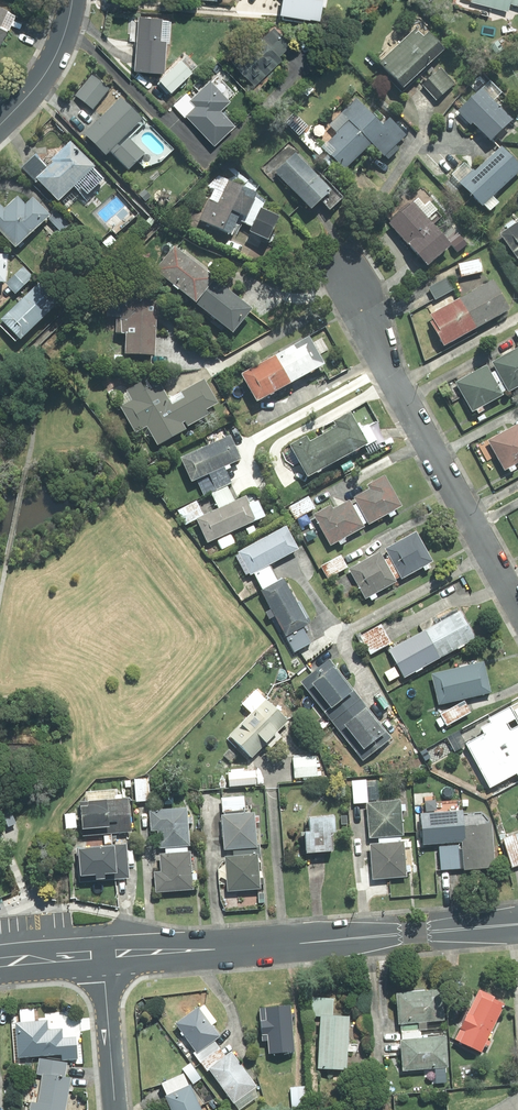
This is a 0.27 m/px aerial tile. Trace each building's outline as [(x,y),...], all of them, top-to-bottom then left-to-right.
[(277,19),(319,21),(319,8),(327,8),(327,0),(277,0),(277,19)] [(504,12),(507,4),(517,8),(517,0),(468,0),(504,12)] [(0,7),(0,42),(14,15),(0,7)] [(168,45),(170,18),(129,15),(127,43),(133,43),(131,74),(160,76),(162,45),(168,45)] [(248,93),(280,63),(277,60),(291,47),(272,27),(258,40),(252,34),(221,64),(248,93)] [(418,35),(412,30),(374,68),(401,95),(442,54),(420,32),(418,35)] [(189,74),(177,62),(155,82),(167,94),(189,74)] [(442,65),(424,82),(441,99),(459,83),(442,65)] [(110,91),(93,75),(73,97),(90,113),(110,91)] [(185,93),(171,106),(211,147),(233,127),(219,112),(228,103),(207,82),(190,99),(185,93)] [(479,90),(454,116),(468,129),(471,127),(489,145),(511,122),(479,90)] [(128,135),(144,120),(123,97),(85,133),(106,155),(111,151),(128,170),(145,154),(128,135)] [(347,124),(336,136),(321,152),(343,173),(368,148),(382,161),(403,138),(387,122),(382,127),(354,100),(338,115),(347,124)] [(85,169),(80,163),(84,160),(70,144),(44,166),(35,156),(19,170),(32,185),(34,184),(53,205),(73,188),(83,199),(103,181),(89,166),(85,169)] [(449,177),(480,210),(481,209),(487,215),(496,206),(491,200),(517,175),(517,168),(500,148),(473,173),(464,164),(449,177)] [(327,193),(297,156),(274,174),(306,215),(319,204),(327,214),(341,203),(331,190),(327,193)] [(235,164),(228,157),(217,168),(225,175),(235,164)] [(277,221),(261,212),(265,203),(216,180),(196,224),(227,238),(234,223),(249,230),(245,237),(264,246),(277,221)] [(456,255),(468,245),(452,227),(439,238),(430,226),(439,219),(421,196),(385,225),(422,270),(450,247),(456,255)] [(45,221),(59,236),(69,227),(55,212),(48,218),(31,200),(23,207),(15,199),(1,211),(0,210),(0,239),(11,252),(45,221)] [(497,239),(514,263),(517,260),(517,224),(497,239)] [(119,243),(110,235),(100,245),(108,254),(119,243)] [(171,247),(150,273),(229,339),(250,313),(171,247)] [(478,261),(456,265),(459,278),(481,274),(478,261)] [(33,280),(24,269),(4,286),(14,297),(33,280)] [(444,278),(426,289),(433,303),(436,301),(440,309),(423,319),(440,348),(506,311),(489,282),(456,300),(444,278)] [(35,286),(0,320),(0,328),(17,346),(57,308),(35,286)] [(122,336),(121,359),(149,362),(148,378),(179,381),(181,352),(152,350),(153,334),(149,333),(152,303),(119,301),(117,336),(122,336)] [(305,339),(236,377),(251,405),(320,367),(305,339)] [(451,385),(467,416),(473,413),(475,416),(481,413),(479,408),(517,387),(517,349),(451,385)] [(162,393),(145,400),(139,385),(113,396),(131,436),(144,430),(152,448),(183,434),(181,430),(218,413),(205,383),(166,400),(162,393)] [(319,437),(306,444),(302,438),(285,447),(302,479),(363,447),(346,415),(316,431),(319,437)] [(517,426),(485,442),(501,473),(505,470),(507,474),(514,471),(512,467),(517,464),(517,428),(517,426)] [(195,481),(202,498),(229,486),(222,470),(240,462),(229,437),(176,460),(187,485),(195,481)] [(365,486),(366,489),(332,509),(330,506),(310,518),(328,548),(335,544),(337,548),(345,544),(342,540),(384,516),(386,520),(394,516),(392,512),(399,507),(381,477),(365,486)] [(198,500),(179,509),(186,525),(197,519),(209,544),(267,517),(259,499),(250,504),(245,495),(235,500),(229,487),(213,494),(219,507),(205,514),(198,500)] [(307,498),(287,509),(293,521),(314,510),(307,498)] [(251,575),(270,565),(296,551),(283,527),(232,555),(245,579),(251,575)] [(373,596),(393,585),(392,582),(397,579),(399,581),(420,570),(422,573),(428,570),(426,567),(431,564),(414,533),(382,551),(387,559),(381,562),(378,555),(347,571),(362,601),(367,599),(369,602),(375,599),(373,596)] [(346,568),(338,555),(317,569),(326,581),(346,568)] [(269,610),(263,613),(267,622),(273,619),(291,655),(310,645),(301,628),(305,626),(282,580),(278,582),(270,565),(251,575),(269,610)] [(457,614),(387,650),(393,663),(381,670),(389,685),(472,642),(457,614)] [(390,644),(379,626),(359,638),(369,656),(390,644)] [(390,739),(329,661),(300,684),(360,762),(390,739)] [(479,664),(429,676),(436,708),(486,696),(479,664)] [(225,740),(249,762),(262,748),(269,753),(282,739),(276,733),(287,721),(253,691),(240,705),(249,713),(225,740)] [(469,715),(462,702),(438,715),(445,728),(469,715)] [(487,725),(478,730),(481,736),(462,746),(486,791),(512,776),(514,780),(517,778),(517,748),(517,746),(517,745),(517,731),(506,709),(485,721),(487,725)] [(315,757),(291,759),(293,780),(317,778),(315,757)] [(225,774),(226,788),(256,785),(254,771),(225,774)] [(152,802),(148,777),(134,779),(138,804),(152,802)] [(366,806),(365,783),(351,783),(351,806),(366,806)] [(87,826),(88,836),(135,831),(131,795),(84,800),(87,826)] [(461,829),(458,796),(421,800),(422,816),(415,817),(418,851),(437,849),(440,875),(493,870),(489,827),(461,829)] [(243,798),(220,799),(221,814),(243,813),(243,798)] [(400,839),(398,803),(366,805),(369,841),(400,839)] [(191,807),(152,810),(154,832),(159,832),(161,847),(194,845),(191,807)] [(79,829),(79,812),(67,811),(67,829),(79,829)] [(4,817),(8,827),(17,823),(13,814),(4,817)] [(254,852),(252,815),(218,816),(219,853),(254,852)] [(332,816),(301,819),(303,834),(298,835),(300,857),(326,854),(325,835),(334,834),(332,816)] [(500,837),(510,869),(517,866),(517,831),(500,837)] [(403,879),(400,842),(368,844),(370,881),(403,879)] [(131,843),(80,846),(82,881),(133,879),(131,843)] [(195,849),(163,851),(164,869),(157,869),(159,891),(197,888),(195,849)] [(256,893),(254,855),(222,857),(224,895),(256,893)] [(440,990),(393,994),(398,1075),(446,1071),(444,1035),(427,1036),(426,1027),(443,1026),(440,990)] [(477,1057),(501,1003),(472,990),(448,1044),(477,1057)] [(236,1049),(226,1055),(216,1040),(222,1035),(215,1025),(220,1021),(208,1003),(178,1022),(198,1051),(195,1053),(207,1073),(213,1069),(239,1109),(265,1092),(236,1049)] [(288,1007),(254,1011),(258,1044),(264,1043),(266,1059),(293,1056),(288,1007)] [(65,1035),(65,1019),(33,1020),(33,1012),(17,1012),(19,1056),(65,1054),(65,1058),(81,1057),(80,1035),(65,1035)] [(343,1073),(346,1021),(317,1019),(314,1071),(343,1073)] [(74,1076),(69,1075),(71,1060),(41,1055),(37,1080),(30,1079),(27,1099),(34,1100),(32,1109),(69,1109),(74,1076)] [(195,1061),(184,1067),(187,1072),(193,1084),(204,1078),(195,1061)] [(187,1072),(163,1085),(174,1109),(207,1109),(193,1084),(187,1072)] [(303,1106),(302,1087),(287,1088),(289,1107),(303,1106)]
